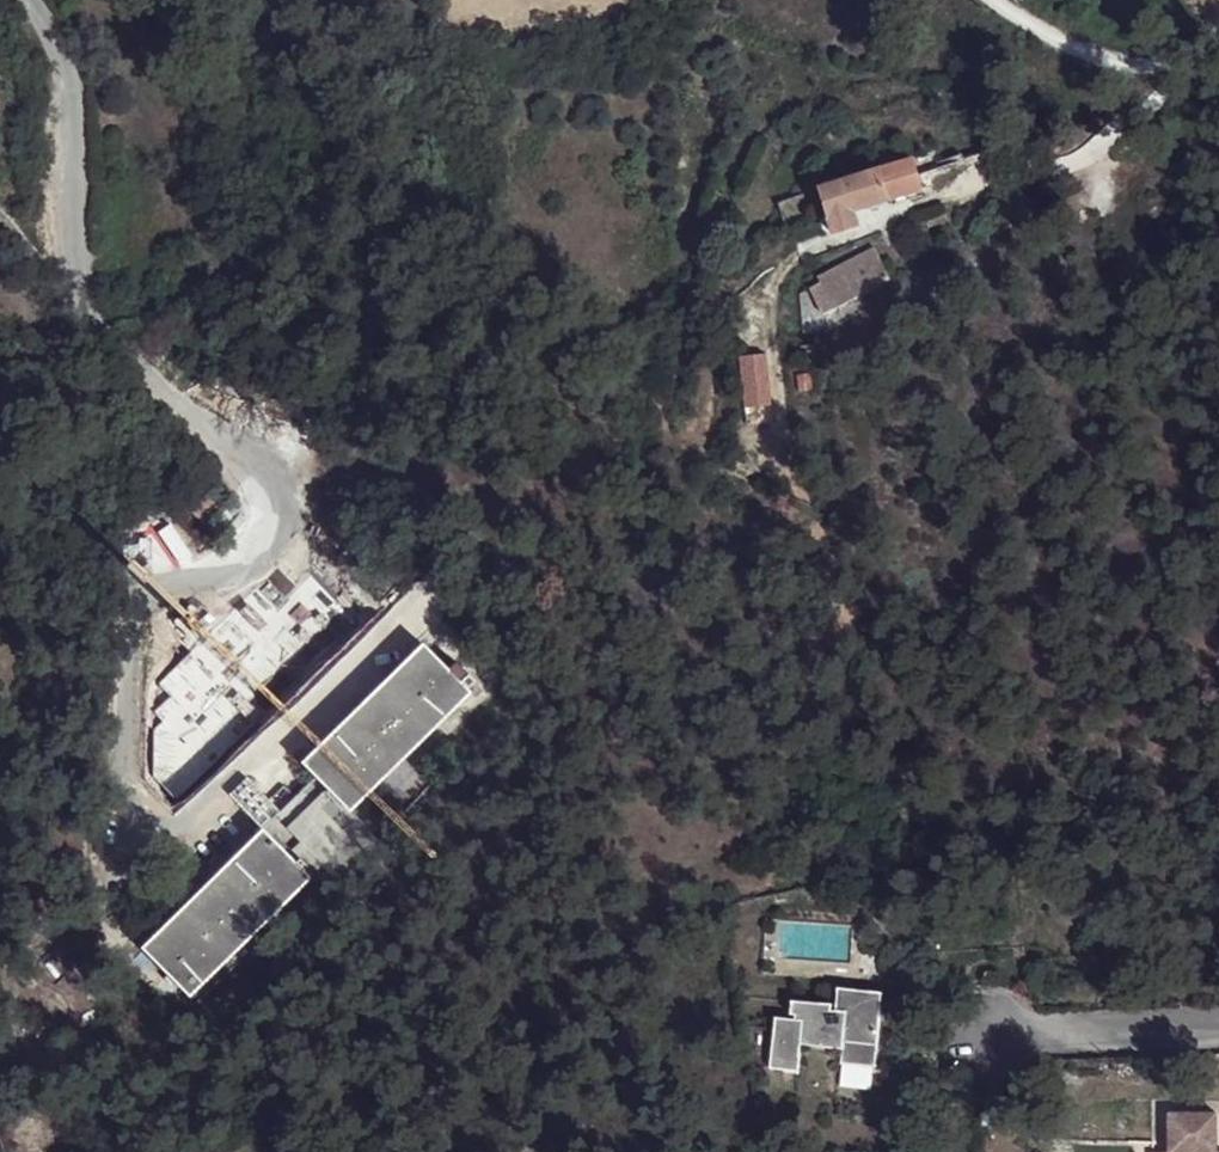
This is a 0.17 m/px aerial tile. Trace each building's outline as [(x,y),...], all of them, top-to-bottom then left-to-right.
[(911,159),(817,189),(832,234),(855,227),(850,212),(920,188),(911,159)] [(820,299),(817,301),(824,315),(892,280),(876,249),(818,279),(821,284),(814,288),(820,299)] [(815,345),(802,347),(804,362),(817,361),(815,345)] [(765,354),(739,356),(742,389),(768,386),(765,354)] [(229,795),(262,829),(140,948),(189,997),(308,880),(324,897),(380,842),(350,812),(470,693),(476,699),(483,691),(455,662),(447,670),(421,643),(300,763),(314,777),(294,797),(283,786),(268,801),(246,778),(229,795)] [(791,1019),(776,1018),(771,1069),(799,1072),(802,1045),(843,1050),(841,1064),(877,1068),(884,993),(839,989),(836,1011),(833,1011),(833,1005),(793,1001),(791,1019)] [(1217,1114),(1170,1114),(1170,1151),(1217,1151),(1217,1114)]
